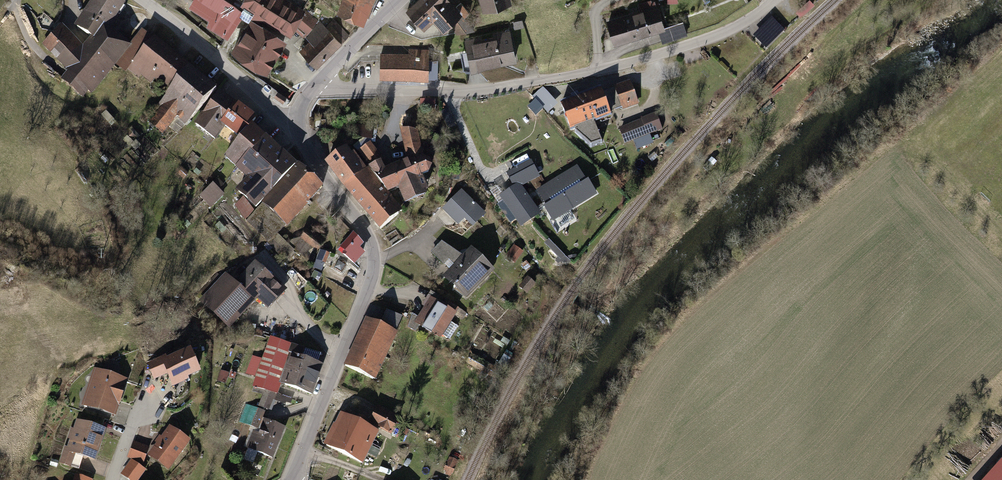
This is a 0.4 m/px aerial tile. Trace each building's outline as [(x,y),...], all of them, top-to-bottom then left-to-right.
[(77,21),(90,30),(97,35),(103,26),(119,2),(117,0),(91,0),(77,21)] [(245,12),(225,0),(224,0),(212,20),(233,33),(245,12)] [(304,29),(317,15),(302,5),(302,4),(295,0),(252,0),(245,12),(254,18),(259,9),(289,28),(293,22),(304,29)] [(344,14),(368,24),(378,0),(350,0),(344,14)] [(410,9),(430,32),(445,19),(458,34),(475,20),(457,0),(421,0),(410,9)] [(484,10),(515,2),(515,0),(481,0),(484,10)] [(662,5),(610,20),(618,45),(670,30),(662,5)] [(310,34),(299,45),(323,68),(339,53),(353,38),(330,15),(323,21),(317,15),(304,29),(310,34)] [(254,18),(236,46),(276,72),(294,44),(254,18)] [(784,30),(772,18),(754,36),(766,48),(784,30)] [(125,44),(103,26),(97,35),(90,30),(78,46),(56,27),(42,41),(64,61),(63,67),(89,87),(125,44)] [(145,31),(119,59),(126,65),(152,37),(148,34),(145,31)] [(520,31),(472,41),(479,72),(527,61),(520,31)] [(152,37),(126,65),(135,74),(139,70),(149,80),(154,74),(168,87),(188,65),(172,50),(154,34),(152,37)] [(432,48),(378,51),(380,77),(433,74),(432,48)] [(202,77),(188,65),(160,96),(156,101),(161,106),(149,119),(161,131),(169,123),(176,129),(214,88),(202,77)] [(632,80),(616,86),(625,109),(641,103),(632,80)] [(600,88),(560,104),(571,131),(611,115),(600,88)] [(226,97),(219,91),(195,119),(214,136),(223,126),(219,122),(234,104),(226,97)] [(436,102),(428,101),(427,113),(434,114),(436,102)] [(243,111),(234,104),(219,122),(223,126),(238,136),(249,122),(253,118),(243,111)] [(656,114),(619,127),(625,144),(662,130),(656,114)] [(260,130),(249,122),(238,136),(223,153),(238,165),(250,175),(239,188),(270,212),(305,169),(260,130)] [(373,129),(355,127),(354,138),(372,139),(373,129)] [(372,167),(370,168),(387,191),(400,186),(405,199),(424,191),(418,178),(421,177),(420,174),(429,171),(432,165),(430,161),(424,158),(419,145),(416,132),(402,130),(405,149),(409,161),(385,171),(380,163),(372,167)] [(350,134),(337,138),(340,147),(352,143),(350,134)] [(359,151),(372,167),(380,163),(383,158),(370,143),(359,151)] [(346,150),(328,163),(346,186),(363,172),(346,150)] [(528,160),(505,174),(513,188),(498,197),(517,228),(540,214),(524,188),(539,179),(528,160)] [(577,164),(535,189),(554,220),(596,195),(577,164)] [(329,189),(305,169),(270,212),(294,232),(329,189)] [(366,169),(363,172),(346,186),(381,229),(398,215),(393,208),(396,205),(366,169)] [(212,210),(225,197),(213,186),(201,200),(212,210)] [(463,190),(442,209),(458,226),(465,220),(473,228),(487,216),(463,190)] [(284,265),(296,256),(280,235),(268,244),(284,265)] [(291,247),(305,260),(308,257),(313,261),(321,253),(303,236),(291,247)] [(337,256),(343,260),(356,270),(368,253),(349,239),(337,256)] [(445,242),(435,253),(454,270),(468,257),(445,242)] [(514,244),(509,252),(520,259),(525,252),(514,244)] [(478,248),(450,276),(474,299),(502,271),(478,248)] [(325,271),(329,255),(319,253),(317,262),(307,260),(305,265),(325,271)] [(240,283),(261,304),(275,315),(294,291),(261,263),(240,283)] [(233,275),(203,301),(232,329),(261,304),(240,283),(233,275)] [(526,295),(536,287),(528,279),(519,287),(526,295)] [(462,311),(435,296),(433,301),(420,324),(447,339),(462,311)] [(390,309),(385,321),(403,329),(408,317),(390,309)] [(403,333),(370,319),(349,366),(382,381),(403,333)] [(311,348),(274,338),(259,388),(286,395),(289,387),(319,395),(327,365),(308,359),(311,348)] [(174,355),(153,364),(159,380),(177,372),(183,386),(214,374),(203,348),(176,359),(174,355)] [(137,379),(98,369),(88,407),(126,417),(137,379)] [(268,412),(249,405),(243,423),(256,428),(249,448),(279,458),(289,428),(265,420),(268,412)] [(409,417),(381,407),(374,423),(402,434),(409,417)] [(385,432),(342,413),(327,445),(370,464),(385,432)] [(114,431),(80,421),(73,449),(68,447),(63,466),(84,472),(88,458),(105,463),(114,431)] [(203,444),(180,427),(170,440),(158,455),(181,473),(203,444)] [(157,450),(139,443),(133,459),(152,465),(157,450)] [(459,461),(450,457),(443,474),(452,478),(459,461)] [(137,461),(127,475),(134,479),(146,479),(152,472),(137,461)] [(985,479),(1001,479),(1001,462),(985,479)]
